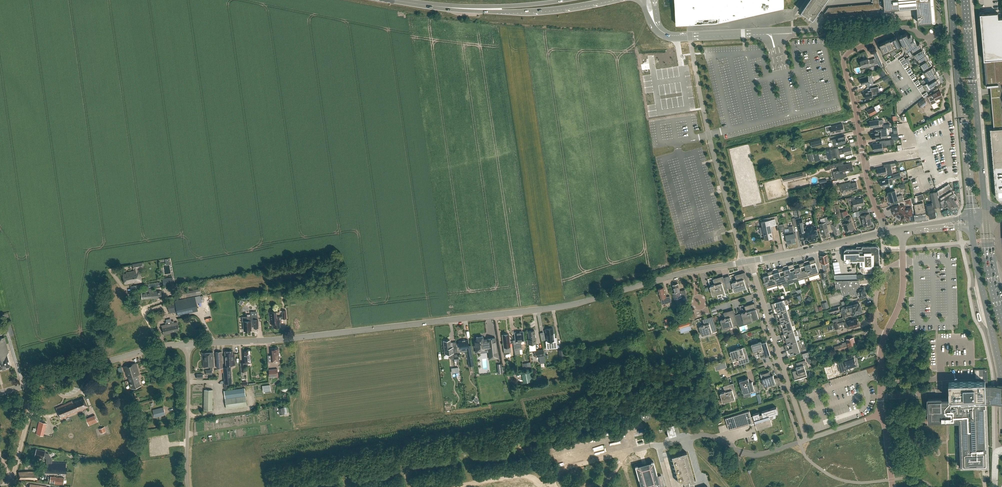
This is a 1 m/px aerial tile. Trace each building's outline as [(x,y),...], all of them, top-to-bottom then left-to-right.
[(728,19),(783,7),(784,7),(784,6),(784,0),(675,0),(675,4),(675,5),(676,24),(677,24),(687,24),(716,22),(728,20),(728,19)] [(801,11),(803,12),(800,15),(807,15),(806,17),(805,17),(810,21),(810,20),(812,18),(813,19),(814,19),(824,4),(827,0),(809,0),(801,11)] [(885,10),(900,8),(900,4),(917,3),(918,23),(934,21),(932,0),(884,0),(885,10)] [(998,18),(998,13),(990,13),(989,13),(981,14),(981,20),(979,20),(976,20),(982,89),(983,95),(988,159),(992,201),(994,200),(999,200),(1000,200),(1001,200),(1001,18),(998,18)] [(907,33),(899,37),(906,51),(909,49),(917,44),(914,38),(911,40),(907,33)] [(896,37),(891,39),(895,48),(901,46),(896,37)] [(891,39),(885,42),(890,53),(896,51),(895,48),(891,39)] [(885,42),(880,44),(885,56),(890,53),(885,42)] [(917,44),(909,49),(912,54),(923,48),(919,43),(917,44)] [(923,48),(912,54),(915,60),(917,58),(926,53),(923,48)] [(880,67),(883,65),(877,51),(873,53),(875,58),(869,60),(868,59),(860,61),(862,67),(866,66),(866,67),(878,63),(880,67)] [(926,53),(917,58),(921,63),(929,58),(926,53)] [(929,58),(921,63),(924,69),(932,63),(929,58)] [(933,66),(922,72),(926,78),(928,76),(936,71),(933,66)] [(936,71),(928,76),(931,81),(937,78),(939,76),(936,71)] [(868,78),(868,76),(860,78),(862,84),(870,82),(869,82),(873,81),(871,77),(868,78)] [(931,81),(928,83),(932,88),(940,83),(937,78),(931,81)] [(865,99),(873,97),(872,95),(879,94),(878,86),(870,88),(871,90),(868,91),(868,92),(864,93),(865,99)] [(932,105),(937,103),(937,102),(936,99),(943,96),(940,91),(928,96),(930,101),(929,101),(931,105),(932,105)] [(922,108),(928,103),(924,99),(919,103),(922,108)] [(880,110),(877,105),(874,107),(868,110),(870,115),(877,112),(880,110)] [(945,125),(950,122),(946,115),(941,118),(945,125)] [(844,131),(842,124),(831,127),(830,125),(825,127),(827,131),(832,130),(833,134),(844,131)] [(888,131),(887,128),(882,129),(882,131),(880,132),(880,131),(875,132),(875,133),(871,133),(872,139),(881,138),(881,136),(886,135),(886,131),(888,131)] [(845,138),(845,136),(837,138),(831,140),(832,146),(839,145),(839,144),(846,142),(846,141),(847,141),(846,138),(845,138)] [(890,144),(890,140),(885,140),(880,141),(880,144),(873,145),(874,151),(879,150),(883,150),(883,148),(887,147),(886,144),(890,144)] [(851,148),(851,146),(843,148),(843,149),(839,150),(838,148),(831,149),(830,149),(826,150),(828,160),(836,158),(836,157),(840,156),(840,157),(844,156),(844,155),(852,153),(852,152),(852,151),(851,148)] [(854,171),(852,162),(841,165),(840,166),(841,170),(842,169),(843,174),(854,171)] [(887,175),(892,173),(891,166),(896,165),(895,163),(890,163),(885,164),(886,167),(877,169),(878,175),(883,174),(887,173),(887,175)] [(786,181),(800,177),(804,176),(803,172),(785,177),(786,181)] [(893,184),(891,178),(888,179),(880,181),(881,184),(881,186),(882,186),(882,187),(886,186),(890,185),(893,184)] [(822,189),(834,186),(833,184),(832,181),(821,184),(822,189)] [(851,183),(851,182),(840,185),(842,193),(843,195),(846,194),(846,192),(858,189),(856,182),(851,183)] [(958,206),(954,199),(957,197),(949,184),(937,191),(939,197),(942,204),(945,202),(951,211),(955,209),(955,208),(958,206)] [(891,202),(897,200),(898,203),(903,201),(902,195),(897,196),(895,190),(888,192),(889,196),(887,197),(888,202),(891,202)] [(936,215),(935,208),(940,207),(937,192),(930,193),(933,204),(927,205),(928,209),(927,209),(928,212),(929,212),(929,216),(929,218),(931,218),(930,218),(935,217),(936,215)] [(855,200),(855,196),(848,198),(850,204),(853,203),(854,206),(852,206),(853,211),(858,210),(857,206),(864,204),(863,198),(855,200)] [(841,218),(838,204),(837,200),(829,201),(832,213),(835,213),(837,219),(841,218)] [(918,203),(921,220),(927,218),(925,211),(924,211),(923,202),(918,203)] [(905,206),(904,205),(903,205),(902,205),(901,206),(900,205),(892,208),(894,215),(899,214),(900,215),(901,220),(909,219),(909,216),(912,215),(911,208),(905,209),(905,207),(905,206)] [(869,213),(868,210),(859,212),(860,215),(861,215),(864,226),(872,224),(869,213)] [(831,224),(833,231),(834,231),(835,235),(841,233),(838,220),(834,221),(834,220),(836,219),(835,217),(834,214),(828,215),(831,224)] [(761,234),(764,234),(765,239),(773,237),(771,226),(772,225),(772,224),(778,223),(777,215),(770,217),(764,218),(765,221),(762,222),(763,227),(760,228),(761,234)] [(823,238),(830,236),(826,224),(830,223),(828,216),(825,217),(825,218),(821,219),(822,223),(820,224),(821,228),(823,238)] [(851,221),(850,217),(846,218),(847,220),(842,221),(845,231),(854,229),(851,221)] [(806,229),(804,229),(801,219),(797,220),(800,237),(804,236),(805,239),(808,238),(809,239),(811,241),(815,240),(816,238),(816,236),(818,236),(816,227),(814,227),(814,226),(812,225),(808,225),(806,227),(806,229)] [(862,246),(862,248),(848,249),(847,249),(846,249),(846,250),(845,250),(844,251),(844,252),(844,262),(850,262),(850,260),(863,260),(879,259),(879,249),(879,248),(878,247),(877,247),(877,246),(876,246),(875,246),(862,246)] [(823,269),(827,268),(826,263),(829,262),(827,254),(820,256),(821,260),(821,264),(822,264),(823,269)] [(805,265),(808,277),(819,274),(814,259),(811,260),(812,263),(805,265)] [(880,265),(879,259),(863,260),(863,267),(861,267),(861,269),(861,270),(861,271),(862,271),(862,272),(863,272),(863,273),(864,273),(865,273),(872,272),(872,267),(875,267),(874,265),(880,265)] [(134,269),(135,271),(129,272),(129,274),(127,274),(127,273),(123,274),(125,283),(134,281),(135,283),(141,281),(139,270),(138,270),(138,268),(143,267),(142,262),(133,264),(134,269)] [(805,265),(804,262),(801,263),(802,266),(795,268),(795,269),(798,279),(798,280),(808,277),(805,265)] [(795,269),(795,268),(793,264),(790,265),(791,268),(784,270),(787,280),(787,279),(792,278),(793,280),(798,279),(795,269)] [(784,270),(783,267),(782,267),(783,267),(780,268),(781,271),(774,273),(773,273),(777,285),(788,282),(787,279),(787,280),(784,270)] [(773,273),(774,273),(773,270),(772,270),(772,271),(769,271),(770,274),(763,277),(763,276),(765,281),(764,281),(764,282),(765,282),(767,288),(777,285),(773,273)] [(735,291),(749,287),(750,287),(745,272),(735,275),(737,281),(732,282),(735,291)] [(713,295),(728,291),(727,288),(725,283),(723,276),(713,279),(715,285),(710,286),(713,295)] [(851,295),(854,294),(855,295),(857,295),(858,298),(866,295),(866,294),(867,294),(866,292),(865,292),(864,287),(860,288),(858,281),(859,281),(859,280),(835,281),(836,289),(840,287),(843,296),(850,294),(851,295)] [(685,290),(680,291),(678,283),(673,285),(675,292),(676,292),(676,293),(673,294),(674,299),(681,297),(683,306),(689,304),(685,290)] [(666,297),(664,287),(658,289),(661,298),(662,302),(662,304),(671,302),(670,296),(666,297)] [(180,297),(186,296),(201,294),(200,288),(179,292),(180,297)] [(152,292),(153,292),(153,289),(149,289),(149,292),(141,293),(142,299),(153,299),(152,292)] [(771,303),(772,304),(773,307),(776,306),(778,313),(787,310),(786,305),(788,304),(786,299),(771,303)] [(167,302),(169,313),(177,311),(175,300),(167,302)] [(744,322),(746,322),(751,320),(759,318),(754,303),(751,304),(751,305),(750,306),(750,304),(744,306),(746,312),(743,313),(741,313),(742,315),(743,318),(744,322)] [(842,313),(847,311),(847,312),(861,308),(860,304),(859,304),(859,303),(849,306),(842,308),(841,310),(842,313)] [(847,312),(847,311),(842,313),(843,317),(848,316),(848,315),(852,314),(852,315),(862,312),(861,311),(862,311),(861,308),(847,312)] [(723,329),(725,328),(730,327),(738,324),(733,309),(730,310),(730,312),(729,312),(729,311),(723,312),(725,318),(722,319),(720,320),(721,322),(722,325),(723,329)] [(781,323),(793,320),(790,309),(787,310),(778,313),(775,314),(776,317),(779,316),(781,323)] [(287,318),(286,310),(282,310),(283,316),(277,316),(276,311),(280,311),(280,310),(269,312),(270,323),(273,323),(273,327),(276,327),(277,327),(279,327),(280,327),(280,322),(279,322),(279,321),(280,321),(280,318),(287,318)] [(258,327),(257,316),(242,317),(242,321),(243,321),(244,330),(251,330),(251,325),(254,325),(254,328),(258,327)] [(702,335),(704,335),(709,333),(717,331),(713,316),(712,316),(709,317),(709,319),(708,319),(708,317),(702,319),(704,325),(701,326),(699,326),(700,328),(701,331),(702,335)] [(858,322),(857,319),(851,320),(843,322),(845,328),(847,327),(848,329),(851,328),(855,327),(854,327),(859,325),(859,324),(859,322),(858,322)] [(173,320),(171,321),(171,323),(168,324),(167,322),(165,322),(165,324),(161,325),(164,335),(170,333),(170,332),(179,330),(177,322),(174,323),(173,320)] [(794,331),(792,325),(795,325),(793,320),(781,323),(778,324),(778,325),(779,328),(782,327),(784,333),(784,334),(794,331)] [(690,325),(693,324),(692,321),(675,326),(676,330),(679,329),(679,328),(689,325),(690,325)] [(546,341),(546,347),(551,346),(552,348),(557,348),(556,338),(555,338),(554,333),(553,333),(553,328),(546,329),(547,341),(546,341)] [(535,335),(534,330),(528,331),(529,340),(528,340),(529,344),(536,343),(535,335)] [(797,341),(795,336),(798,335),(796,330),(794,331),(784,334),(784,333),(781,334),(781,335),(782,335),(782,338),(785,337),(788,344),(797,341)] [(515,333),(516,341),(513,341),(514,354),(520,354),(519,349),(522,349),(521,345),(521,341),(523,340),(522,332),(515,333)] [(506,334),(503,334),(503,335),(502,335),(503,339),(502,339),(503,342),(504,347),(503,347),(504,353),(504,352),(510,352),(511,351),(510,346),(510,343),(512,343),(512,341),(510,341),(510,339),(509,339),(509,334),(506,334)] [(475,343),(473,343),(474,347),(475,347),(476,352),(481,351),(480,349),(488,348),(489,355),(495,354),(495,358),(497,357),(495,338),(483,339),(483,336),(476,337),(477,340),(474,340),(475,343)] [(9,352),(4,337),(0,338),(0,368),(10,365),(7,354),(9,352)] [(854,337),(847,339),(848,343),(834,347),(835,349),(849,345),(856,343),(854,337)] [(451,347),(450,342),(450,340),(443,341),(445,354),(450,353),(450,357),(454,357),(454,359),(458,359),(457,347),(451,347)] [(466,351),(469,366),(474,365),(471,346),(468,346),(468,340),(465,341),(465,340),(462,340),(462,341),(459,341),(459,343),(459,348),(460,352),(466,351)] [(766,340),(758,342),(753,344),(751,344),(752,348),(753,348),(754,352),(753,352),(754,354),(756,353),(759,352),(761,358),(762,357),(766,356),(765,355),(767,354),(767,356),(770,355),(771,355),(766,340)] [(788,344),(784,345),(785,345),(786,348),(789,347),(791,354),(795,353),(796,353),(803,351),(799,340),(797,341),(788,344)] [(856,343),(849,345),(835,349),(836,353),(841,351),(841,350),(849,348),(850,352),(857,350),(856,343)] [(750,361),(745,346),(730,351),(733,360),(738,359),(740,364),(750,361)] [(279,360),(279,357),(278,348),(271,349),(271,357),(272,360),(279,360)] [(545,362),(543,349),(535,350),(536,357),(539,357),(540,363),(545,362)] [(241,371),(246,371),(245,362),(251,362),(251,350),(243,350),(244,363),(241,363),(241,371)] [(225,356),(226,367),(223,367),(223,369),(224,384),(232,383),(230,364),(235,363),(234,354),(233,354),(232,351),(225,351),(225,356)] [(208,352),(209,367),(210,367),(210,370),(206,370),(206,374),(212,374),(212,370),(213,370),(212,367),(214,367),(213,352),(208,352)] [(841,365),(846,364),(847,368),(856,365),(854,358),(845,361),(844,359),(839,360),(841,365)] [(808,369),(805,360),(796,363),(798,367),(796,367),(797,370),(792,371),(795,379),(795,380),(807,376),(805,370),(808,369)] [(139,374),(136,363),(124,367),(126,373),(128,378),(131,388),(140,385),(137,375),(139,374)] [(269,376),(278,376),(278,368),(268,369),(269,376)] [(949,395),(949,399),(928,400),(929,421),(954,421),(959,420),(960,420),(962,467),(988,466),(986,403),(989,403),(988,401),(992,401),(991,393),(991,386),(988,386),(987,369),(985,369),(984,369),(984,372),(984,381),(949,382),(949,393),(948,393),(948,394),(948,395),(949,395)] [(771,376),(769,371),(761,374),(760,374),(764,386),(771,385),(771,387),(780,384),(778,377),(774,378),(773,375),(771,376)] [(522,374),(523,384),(533,382),(531,373),(522,374)] [(750,383),(748,378),(740,381),(740,380),(739,380),(743,393),(750,391),(751,394),(759,391),(757,383),(753,385),(752,382),(750,383)] [(723,402),(738,397),(733,383),(723,386),(725,392),(720,393),(723,402)] [(1001,385),(996,385),(994,386),(993,386),(991,386),(991,393),(992,401),(988,401),(989,403),(992,403),(993,403),(995,403),(996,403),(999,402),(1000,402),(1001,402),(1001,385)] [(226,408),(247,406),(244,388),(224,390),(226,408)] [(212,410),(213,390),(204,390),(204,410),(212,410)] [(61,418),(74,413),(88,407),(84,399),(73,403),(72,401),(70,402),(57,408),(61,418)] [(154,417),(166,414),(164,407),(152,410),(154,417)] [(770,415),(776,413),(778,413),(777,407),(762,411),(763,413),(760,414),(759,412),(753,414),(754,416),(751,416),(749,411),(726,418),(729,430),(755,422),(757,428),(772,424),(770,415)] [(646,420),(647,420),(648,420),(649,420),(650,419),(650,418),(651,418),(651,417),(651,416),(651,415),(651,414),(650,413),(649,412),(648,412),(647,412),(646,412),(645,412),(644,412),(644,413),(643,414),(643,415),(643,416),(643,417),(643,418),(644,419),(645,420),(646,420)] [(89,425),(97,422),(94,415),(86,418),(89,425)] [(43,436),(47,423),(39,421),(36,434),(43,436)] [(669,437),(677,435),(674,424),(665,426),(669,437)] [(41,451),(36,449),(35,455),(38,456),(44,457),(47,457),(47,459),(47,463),(46,463),(46,470),(66,471),(66,463),(51,462),(51,459),(49,454),(45,453),(45,451),(41,450),(41,451)] [(687,453),(686,452),(684,453),(672,456),(680,483),(684,482),(685,486),(694,486),(693,482),(695,482),(695,478),(694,478),(687,453)] [(641,486),(657,486),(664,485),(661,475),(657,476),(653,461),(646,463),(642,464),(635,466),(641,486)] [(64,485),(64,478),(51,476),(50,481),(50,483),(54,483),(64,485)]
